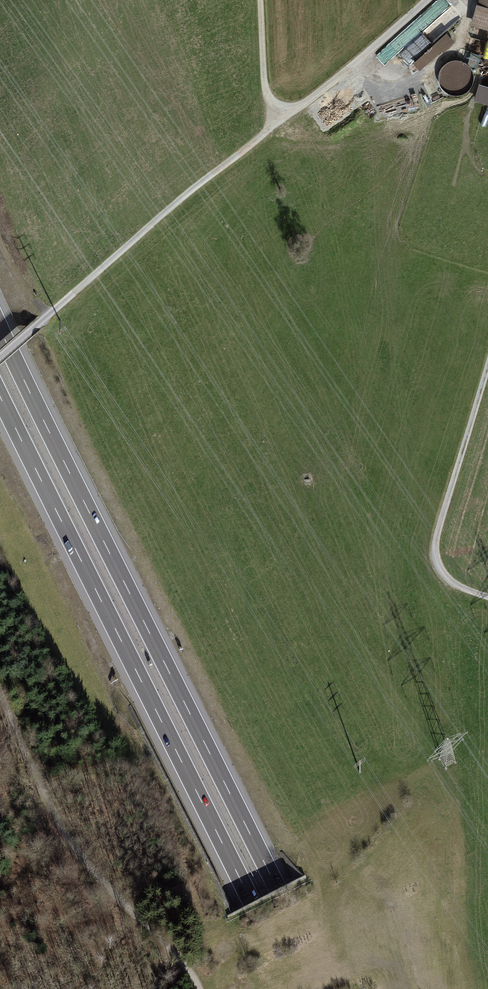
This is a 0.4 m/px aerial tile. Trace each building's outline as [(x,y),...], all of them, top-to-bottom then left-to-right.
[(475,23),(487,27),(487,0),(482,0),(475,23)] [(453,40),(447,34),(415,63),(419,68),(441,48),(443,49),(453,40)]
